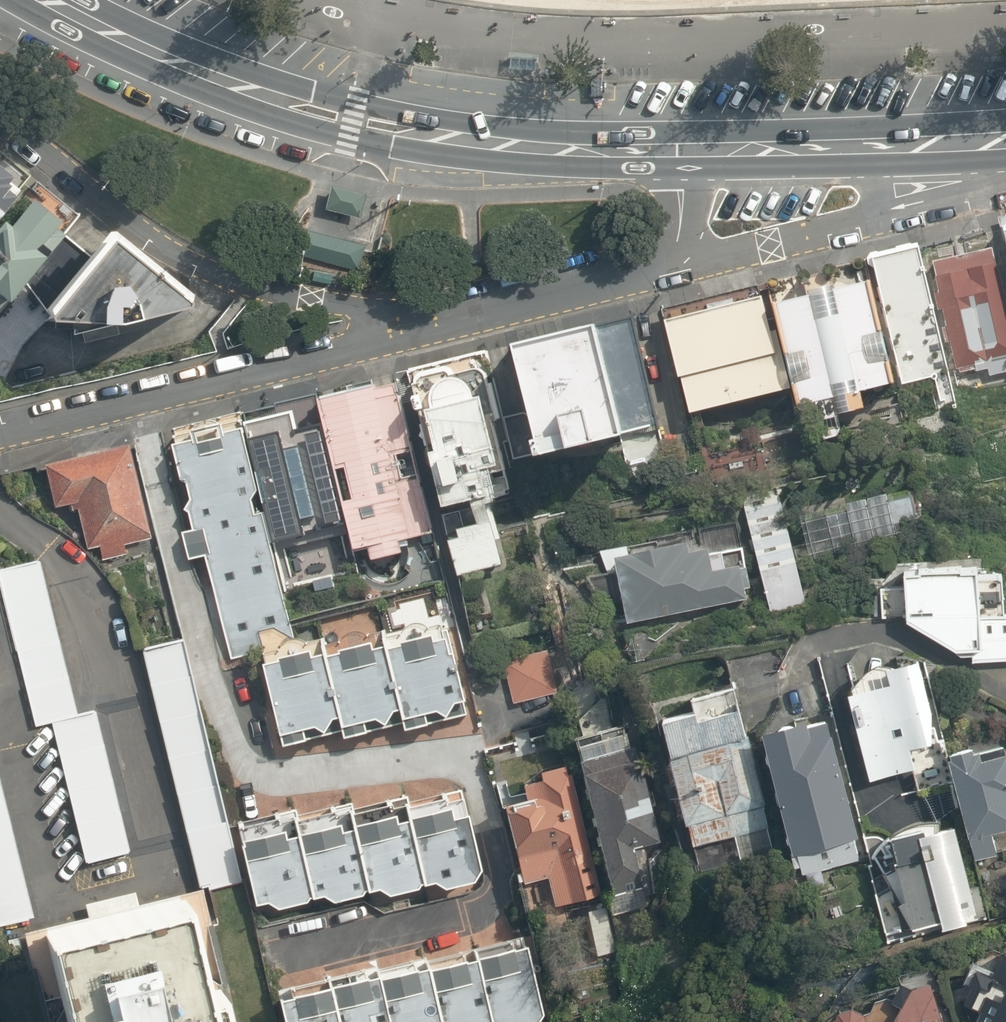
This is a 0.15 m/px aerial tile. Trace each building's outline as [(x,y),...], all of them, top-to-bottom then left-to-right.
[(512,52),(511,68),(537,70),(538,54),(512,52)] [(16,193),(7,186),(8,183),(5,180),(10,175),(0,167),(0,212),(16,193)] [(364,194),(330,186),(324,211),(358,219),(364,194)] [(31,195),(9,222),(4,219),(0,224),(0,291),(7,297),(61,231),(54,226),(60,219),(31,195)] [(182,283),(105,220),(42,299),(44,305),(43,306),(45,318),(119,322),(187,305),(187,292),(182,283)] [(362,242),(303,228),(295,259),(355,274),(362,242)] [(958,396),(922,244),(874,255),(904,382),(936,374),(942,399),(958,396)] [(934,260),(941,289),(935,290),(940,309),(945,307),(949,326),(943,327),(946,342),(951,340),(958,368),(960,368),(961,371),(976,368),(977,370),(989,367),(991,375),(1005,371),(1005,294),(995,246),(934,260)] [(787,294),(772,298),(796,403),(813,398),(823,437),(834,435),(838,433),(841,430),(841,426),(838,411),(864,404),(860,387),(894,379),(869,274),(853,278),(849,277),(841,275),(836,274),(834,274),(832,268),(803,276),(803,281),(800,282),(795,285),(791,289),(788,292),(787,294)] [(759,281),(661,306),(679,374),(681,374),(690,410),(791,385),(776,325),(771,327),(759,281)] [(630,316),(594,326),(620,433),(659,424),(630,316)] [(620,433),(594,326),(515,345),(535,425),(529,426),(536,454),(620,433)] [(488,363),(400,385),(436,530),(448,576),(505,562),(487,491),(518,484),(488,363)] [(436,530),(400,385),(317,405),(350,541),(353,550),(436,530)] [(279,559),(350,541),(317,405),(245,423),(279,559)] [(245,423),(178,439),(232,656),(298,639),(279,559),(245,423)] [(153,540),(129,446),(45,467),(55,508),(77,503),(89,551),(100,548),(103,562),(128,556),(125,546),(153,540)] [(779,495),(745,503),(765,571),(767,613),(805,615),(804,560),(779,495)] [(854,510),(826,512),(826,537),(856,535),(857,541),(897,539),(896,521),(916,519),(915,499),(896,500),(895,495),(854,497),(854,510)] [(695,545),(619,557),(630,624),(745,605),(739,567),(718,570),(714,550),(696,553),(695,545)] [(35,561),(0,570),(0,588),(34,726),(52,721),(73,716),(35,561)] [(908,623),(974,661),(1005,660),(1005,572),(911,569),(908,623)] [(902,618),(902,584),(882,584),(882,618),(902,618)] [(328,643),(269,658),(292,746),(346,732),(348,739),(406,725),(408,730),(471,714),(449,625),(331,654),(328,643)] [(238,872),(180,635),(141,644),(199,882),(238,872)] [(548,648),(502,658),(512,703),(558,693),(548,648)] [(923,656),(844,673),(866,779),(908,770),(914,797),(924,795),(929,817),(956,812),(923,656)] [(700,712),(671,718),(697,847),(770,832),(740,683),(696,691),(700,712)] [(73,716),(52,721),(87,864),(127,854),(92,712),(73,716)] [(861,835),(829,717),(768,734),(807,875),(861,860),(855,836),(861,835)] [(955,758),(974,862),(1005,857),(999,825),(1005,824),(1005,748),(955,758)] [(635,750),(580,762),(613,917),(648,910),(635,848),(656,843),(635,750)] [(600,896),(569,761),(528,770),(534,797),(503,804),(520,880),(549,874),(556,906),(600,896)] [(0,790),(0,927),(32,919),(0,790)] [(413,816),(412,807),(303,826),(301,813),(240,823),(257,906),(271,903),(273,914),(311,907),(309,899),(331,895),(332,904),(368,897),(367,889),(382,886),(384,895),(488,877),(476,805),(413,816)] [(986,917),(959,822),(894,839),(910,898),(899,901),(907,930),(944,920),(947,928),(986,917)] [(180,884),(137,895),(136,890),(85,903),(87,908),(36,920),(61,1018),(49,1021),(227,1021),(216,978),(205,981),(180,884)] [(270,985),(278,1021),(487,1021),(535,1011),(516,929),(270,985)] [(977,968),(963,1003),(981,1010),(976,1021),(1005,1021),(1005,949),(995,975),(977,968)] [(836,1020),(837,1021),(956,1021),(945,978),(872,996),(875,1010),(836,1020)]
